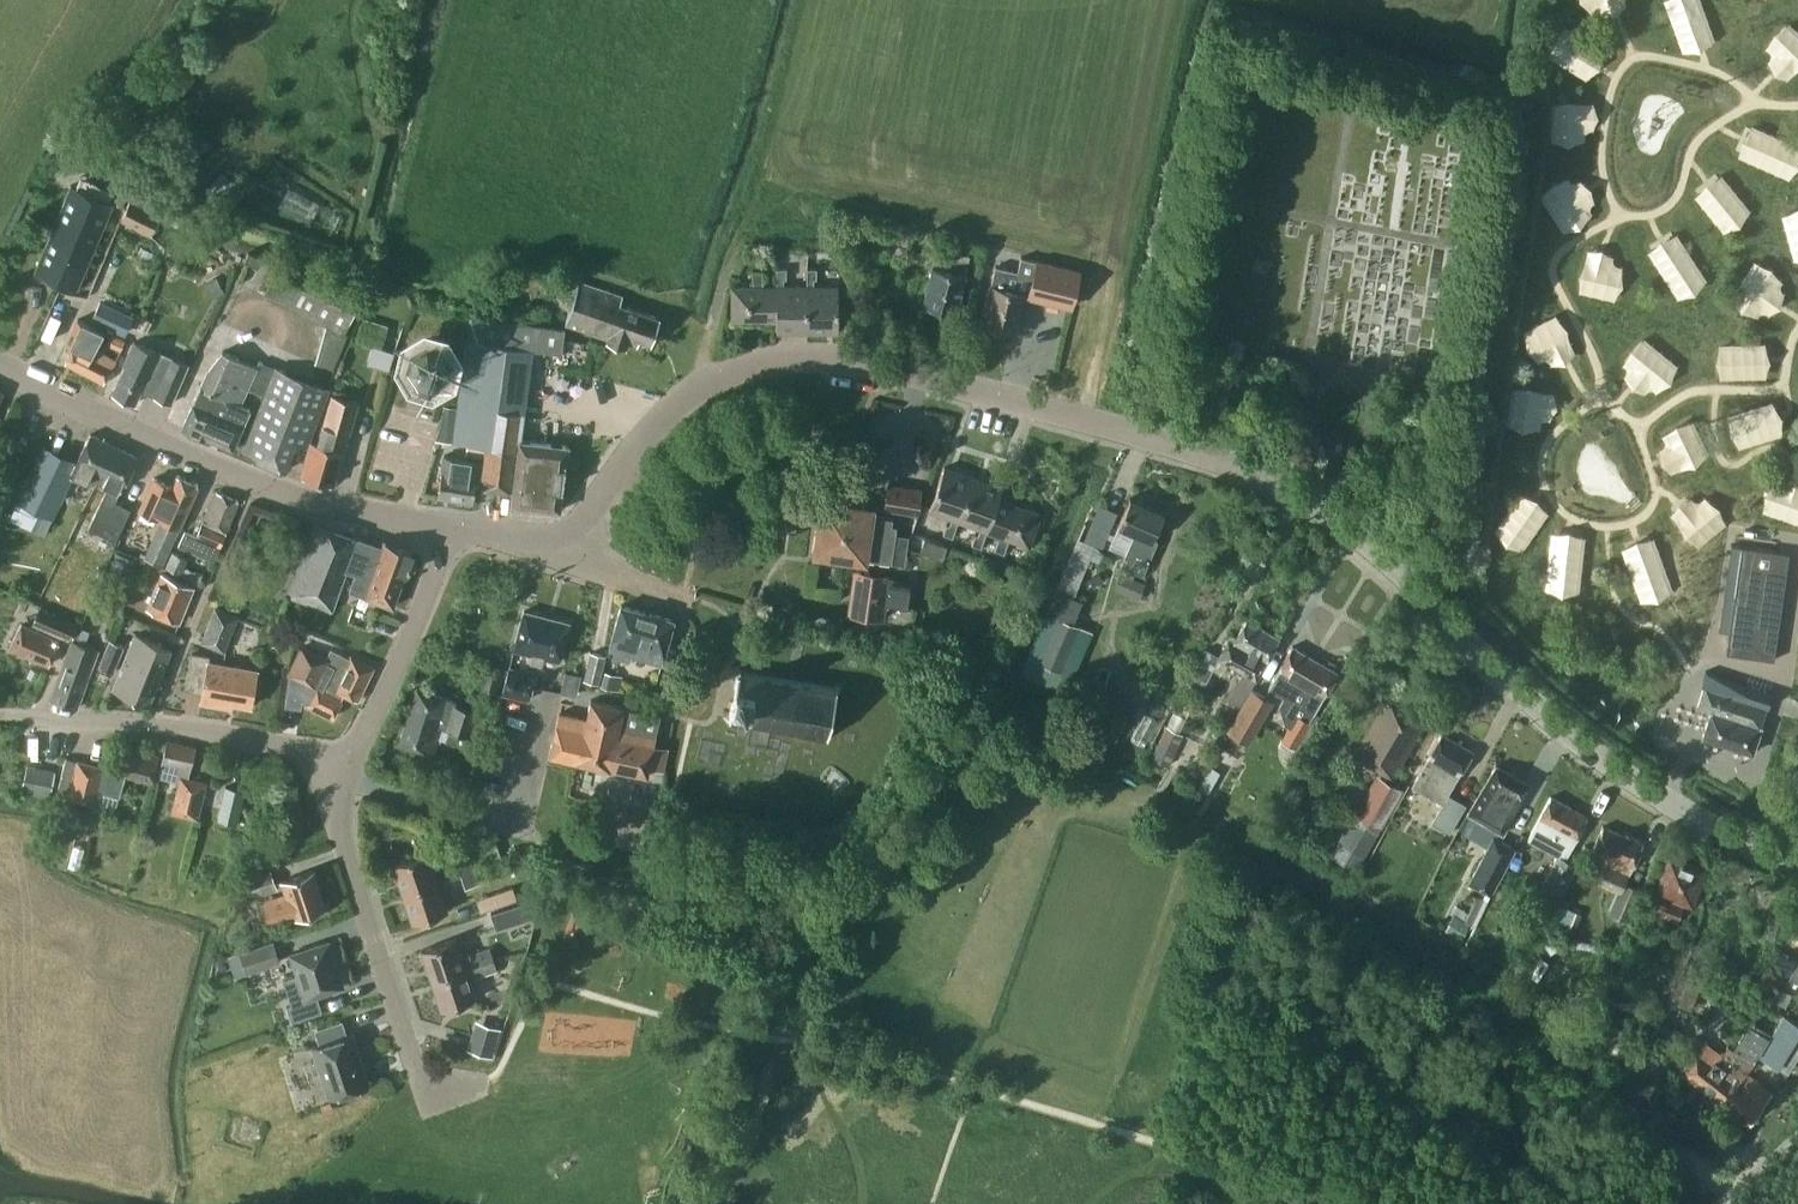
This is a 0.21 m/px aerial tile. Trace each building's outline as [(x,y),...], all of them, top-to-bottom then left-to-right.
[(1249,22),(1225,16),(1223,27),(1246,33),(1249,22)] [(217,177),(204,192),(226,210),(251,182),(229,163),(217,177)] [(35,270),(77,287),(82,274),(113,202),(107,200),(112,189),(80,175),(76,186),(71,184),(35,270)] [(121,219),(151,234),(163,209),(168,211),(171,204),(137,187),(121,219)] [(896,240),(911,243),(914,228),(900,225),(896,240)] [(1660,241),(1657,260),(1701,267),(1704,248),(1660,241)] [(154,251),(142,247),(139,256),(150,260),(154,251)] [(923,302),(957,310),(965,272),(969,253),(946,248),(942,266),(932,264),(923,302)] [(258,267),(262,257),(248,251),(244,261),(258,267)] [(1020,257),(1017,271),(994,266),(990,285),(989,285),(985,302),(988,305),(983,324),(1014,331),(1022,295),(1071,307),(1079,271),(1020,257)] [(302,309),(317,273),(314,271),(311,278),(280,263),(266,292),(302,309)] [(777,331),(807,331),(807,285),(787,285),(787,267),(776,267),(776,285),(777,319),(777,331)] [(807,267),(807,285),(807,331),(838,331),(838,285),(814,285),(814,277),(817,277),(817,267),(807,267)] [(732,319),(777,319),(776,285),(763,285),(763,269),(753,269),(753,285),(732,285),(732,319)] [(225,292),(218,276),(204,283),(211,299),(225,292)] [(565,321),(566,322),(608,336),(607,338),(625,345),(627,340),(637,343),(639,337),(650,341),(659,316),(620,303),(622,295),(579,280),(565,321)] [(91,318),(122,333),(131,315),(100,300),(91,318)] [(562,352),(566,322),(565,321),(565,328),(470,316),(458,407),(444,405),(438,438),(446,440),(447,440),(468,443),(466,455),(484,457),(479,485),(512,489),(511,501),(510,501),(510,503),(510,504),(511,504),(513,504),(558,509),(559,509),(560,509),(560,508),(561,508),(561,506),(560,506),(569,444),(520,439),(529,369),(532,348),(562,352)] [(104,382),(116,359),(107,354),(91,346),(100,328),(78,318),(70,335),(69,337),(64,348),(70,351),(65,362),(104,382)] [(386,325),(361,318),(355,337),(380,344),(386,325)] [(407,360),(408,364),(414,375),(416,377),(417,377),(428,381),(432,381),(432,380),(443,374),(443,375),(446,372),(445,372),(449,360),(450,360),(449,356),(443,345),(440,342),(440,343),(429,339),(425,339),(425,340),(414,345),(413,345),(411,348),(412,348),(408,360),(407,360)] [(128,360),(113,392),(134,402),(136,398),(137,399),(142,389),(154,394),(154,395),(171,402),(188,363),(159,349),(158,351),(134,340),(125,358),(128,360)] [(247,387),(266,395),(277,368),(260,360),(258,365),(222,349),(207,369),(182,426),(206,436),(206,437),(233,447),(249,408),(240,404),(247,387)] [(1638,356),(1635,372),(1677,380),(1680,365),(1638,356)] [(277,368),(266,395),(242,451),(284,469),(294,445),(304,449),(329,387),(278,366),(278,368),(277,368)] [(1524,393),(1564,395),(1565,380),(1525,378),(1524,393)] [(300,474),(334,483),(358,400),(331,393),(317,441),(310,439),(300,474)] [(1714,411),(1682,642),(1722,648),(1754,416),(1714,411)] [(74,466),(49,453),(40,449),(17,498),(52,514),(72,472),(87,480),(86,481),(94,485),(97,479),(114,444),(90,433),(74,466)] [(447,440),(446,440),(438,496),(473,501),(479,460),(445,455),(447,440)] [(137,456),(114,444),(97,479),(108,485),(88,526),(115,539),(131,508),(115,500),(120,490),(121,491),(137,456)] [(953,536),(959,520),(958,519),(974,476),(945,466),(929,509),(952,517),(950,524),(947,523),(943,533),(953,536)] [(195,491),(198,483),(177,473),(172,484),(154,476),(140,509),(162,518),(145,557),(162,564),(179,526),(195,491)] [(1003,486),(974,476),(958,519),(959,520),(981,527),(978,534),(975,533),(972,543),(981,546),(987,529),(999,497),(1003,486)] [(922,488),(888,482),(884,509),(918,514),(922,488)] [(220,546),(239,500),(216,490),(196,535),(185,530),(179,545),(214,560),(220,546)] [(1118,524),(1134,531),(1120,564),(1141,574),(1156,540),(1152,538),(1164,511),(1130,496),(1118,524)] [(999,497),(987,529),(1000,534),(995,548),(1004,552),(1009,537),(1029,544),(1041,512),(999,497)] [(1052,599),(1046,614),(1073,625),(1083,600),(1074,597),(1102,530),(1107,532),(1116,509),(1093,499),(1052,599)] [(891,561),(896,524),(891,524),(892,517),(877,515),(878,510),(871,509),(825,502),(817,550),(863,556),(863,557),(891,561)] [(1545,529),(1546,515),(1504,511),(1503,526),(1545,529)] [(406,571),(413,551),(384,540),(383,544),(315,521),(288,595),(331,611),(346,569),(355,572),(349,589),(393,605),(405,571),(406,571)] [(942,559),(947,545),(924,538),(920,551),(942,559)] [(1774,659),(1789,552),(1741,545),(1729,631),(1726,652),(1774,659)] [(172,551),(166,565),(185,573),(191,559),(172,551)] [(110,568),(130,575),(136,559),(116,552),(110,568)] [(912,578),(854,570),(848,613),(882,618),(884,604),(907,607),(912,578)] [(1123,571),(1117,590),(1145,599),(1151,580),(1123,571)] [(193,586),(171,577),(163,574),(149,607),(179,620),(193,586)] [(778,611),(793,614),(796,604),(781,601),(778,611)] [(662,662),(674,618),(621,603),(609,647),(662,662)] [(32,623),(69,639),(77,621),(40,605),(32,623)] [(224,649),(238,615),(215,606),(202,640),(224,649)] [(524,611),(515,644),(514,650),(532,655),(530,662),(542,666),(544,658),(558,662),(559,656),(568,622),(524,611)] [(1044,613),(1021,671),(1068,690),(1092,633),(1073,625),(1046,614),(1044,613)] [(1797,613),(1773,688),(1797,696),(1797,614),(1797,613)] [(1227,731),(1251,688),(1250,687),(1253,682),(1280,637),(1246,618),(1233,642),(1228,639),(1219,654),(1205,647),(1190,675),(1204,683),(1219,656),(1243,670),(1236,682),(1234,681),(1225,696),(1241,705),(1226,731),(1227,731)] [(59,639),(21,623),(10,647),(49,663),(59,639)] [(149,703),(172,647),(136,633),(113,689),(149,703)] [(76,707),(90,669),(98,649),(73,639),(65,659),(51,698),(76,707)] [(109,639),(98,665),(112,672),(124,645),(109,639)] [(309,704),(333,716),(344,693),(357,699),(374,666),(351,655),(350,657),(331,647),(326,657),(301,643),(286,672),(317,688),(309,704)] [(1270,687),(1284,695),(1279,704),(1287,728),(1281,738),(1280,739),(1295,749),(1311,721),(1308,719),(1312,712),(1321,696),(1336,670),(1294,645),(1278,673),(1270,687)] [(185,687),(202,690),(201,700),(219,703),(220,698),(251,704),(258,668),(210,660),(211,655),(192,652),(185,687)] [(590,652),(583,680),(599,683),(606,655),(590,652)] [(500,692),(503,693),(505,693),(528,699),(529,699),(530,699),(533,686),(534,681),(525,678),(527,670),(508,665),(500,692)] [(501,669),(487,666),(482,684),(496,688),(501,669)] [(579,694),(584,674),(568,669),(563,690),(579,694)] [(622,674),(605,671),(602,687),(619,690),(622,674)] [(828,734),(837,687),(738,672),(729,717),(828,734)] [(1770,692),(1768,691),(1724,677),(1709,672),(1705,684),(1704,684),(1698,705),(1711,709),(1703,735),(1752,751),(1761,724),(1760,724),(1766,705),(1770,692)] [(483,739),(491,716),(455,704),(456,700),(417,687),(399,742),(433,753),(442,726),(483,739)] [(1274,700),(1251,688),(1227,731),(1250,744),(1274,700)] [(647,774),(649,766),(664,769),(669,748),(654,744),(658,723),(621,715),(623,706),(591,698),(586,717),(559,711),(549,753),(610,767),(610,765),(647,774)] [(1392,776),(1423,722),(1385,699),(1353,754),(1392,776)] [(1168,725),(1156,753),(1175,761),(1187,734),(1168,725)] [(1448,792),(1455,780),(1472,750),(1442,732),(1425,762),(1412,784),(1444,802),(1432,823),(1447,831),(1464,801),(1448,792)] [(196,816),(205,782),(188,777),(196,747),(167,739),(158,775),(178,780),(170,809),(196,816)] [(115,770),(126,773),(154,782),(160,756),(122,745),(115,769),(115,770)] [(78,760),(78,762),(67,759),(62,778),(59,793),(69,795),(94,802),(97,790),(119,795),(126,773),(115,770),(115,769),(104,766),(78,760)] [(50,795),(55,770),(26,764),(21,789),(50,795)] [(1465,813),(1502,834),(1530,783),(1496,764),(1478,796),(1475,795),(1465,813)] [(1199,784),(1208,790),(1219,773),(1209,767),(1199,784)] [(1381,828),(1404,789),(1376,773),(1355,809),(1329,855),(1355,870),(1364,855),(1380,827),(1381,828)] [(225,786),(217,820),(236,824),(244,791),(225,786)] [(1550,796),(1534,826),(1527,838),(1557,855),(1544,880),(1564,891),(1578,865),(1565,858),(1588,816),(1550,796)] [(89,807),(67,801),(61,823),(83,828),(89,807)] [(1589,858),(1604,864),(1597,883),(1617,891),(1621,893),(1626,881),(1643,842),(1603,825),(1589,858)] [(64,843),(66,829),(55,827),(52,841),(64,843)] [(1514,847),(1494,837),(1470,882),(1490,892),(1514,847)] [(393,863),(402,892),(438,880),(428,851),(393,863)] [(1692,905),(1706,869),(1668,854),(1654,890),(1655,891),(1647,909),(1677,921),(1684,902),(1692,905)] [(460,873),(474,868),(470,855),(455,860),(460,873)] [(479,882),(474,868),(460,873),(465,887),(479,882)] [(252,898),(278,889),(271,869),(245,878),(252,898)] [(297,917),(327,907),(314,869),(282,880),(286,892),(261,900),(268,921),(278,918),(295,912),(297,917)] [(438,880),(402,892),(412,921),(448,909),(438,880)] [(1627,920),(1641,887),(1626,881),(1621,893),(1617,891),(1608,912),(1627,920)] [(480,912),(517,900),(512,886),(476,898),(480,912)] [(527,900),(491,912),(496,929),(533,917),(527,900)] [(1575,927),(1581,913),(1564,906),(1558,919),(1575,927)] [(421,949),(431,979),(494,957),(490,946),(462,955),(456,937),(421,949)] [(291,1020),(322,1010),(317,994),(344,985),(329,940),(290,952),(297,973),(283,978),(292,1004),(287,1005),(291,1020)] [(239,951),(246,972),(278,962),(271,941),(239,951)] [(1797,954),(1788,979),(1797,982),(1797,954)] [(494,957),(431,979),(441,1009),(476,997),(470,979),(498,969),(494,957)] [(1719,1002),(1715,999),(1695,992),(1697,987),(1677,979),(1670,999),(1691,1007),(1689,1014),(1717,1024),(1721,1014),(1722,1011),(1722,1008),(1721,1005),(1719,1002)] [(1758,1055),(1778,1070),(1797,1045),(1797,1023),(1784,1013),(1776,1024),(1757,1054),(1758,1055)] [(1680,1070),(1721,1102),(1744,1072),(1746,1070),(1749,1066),(1758,1055),(1757,1054),(1776,1024),(1770,1031),(1762,1025),(1761,1015),(1750,1016),(1752,1033),(1738,1051),(1726,1058),(1702,1040),(1680,1070)] [(333,1095),(366,1083),(359,1062),(361,1061),(352,1032),(347,1034),(342,1019),(314,1029),(320,1043),(313,1046),(323,1074),(326,1073),(333,1095)] [(475,1021),(467,1048),(493,1055),(500,1028),(475,1021)] [(1744,1072),(1721,1102),(1749,1123),(1773,1092),(1746,1070),(1744,1072)]
